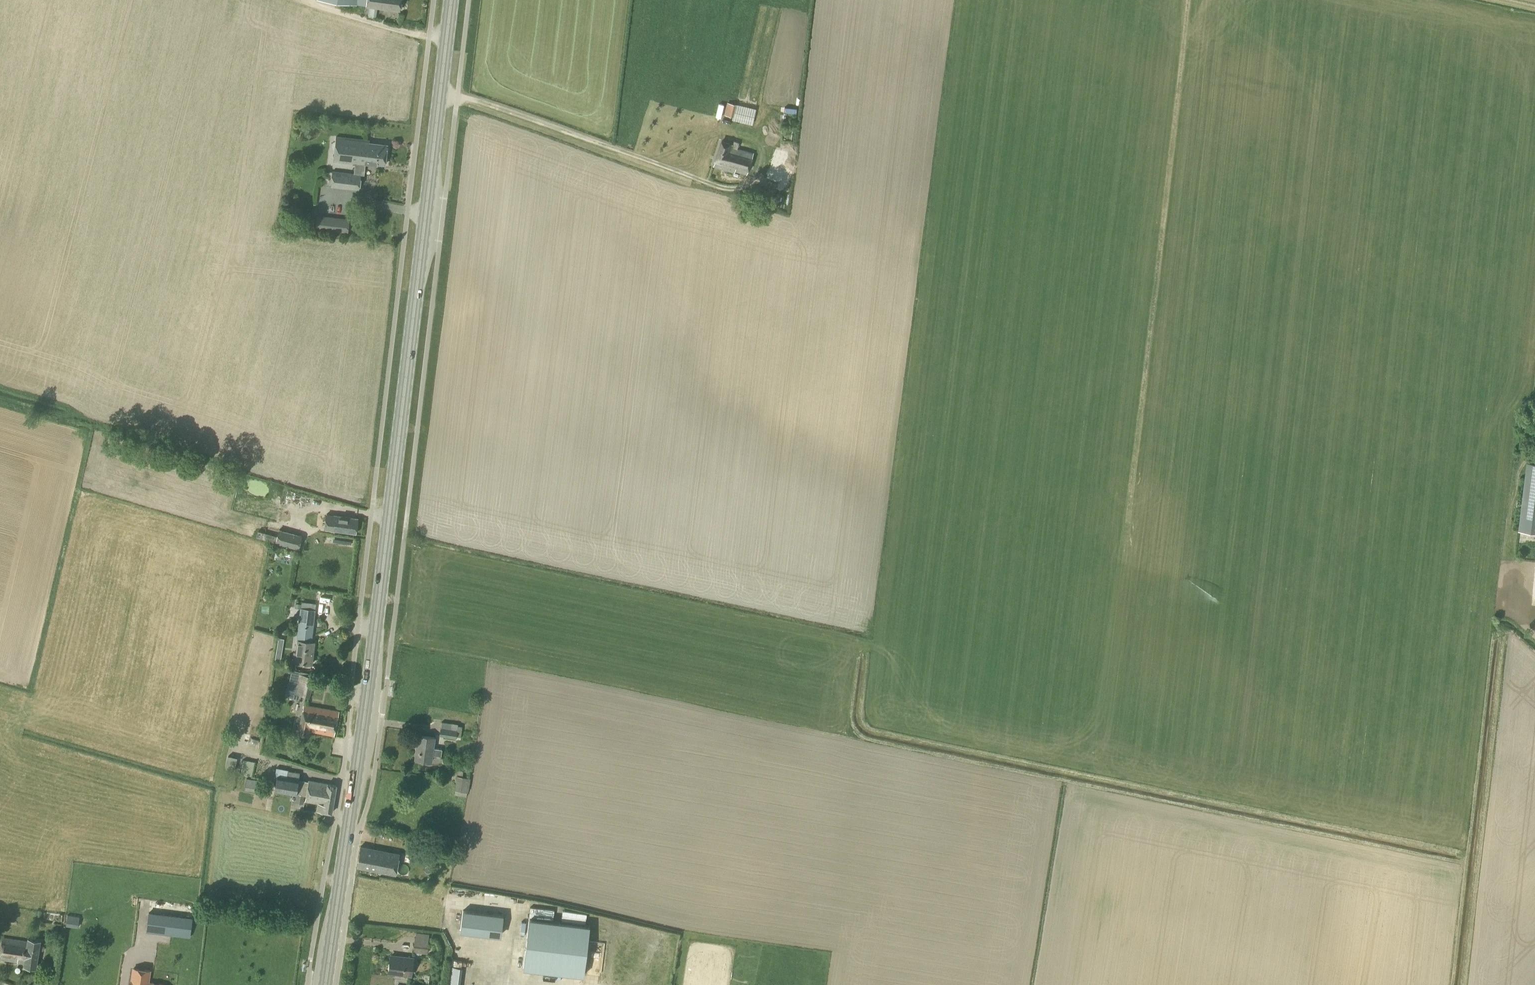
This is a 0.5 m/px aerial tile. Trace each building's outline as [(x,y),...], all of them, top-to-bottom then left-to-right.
[(366,6),(366,7),(369,7),(368,13),(376,14),(377,8),(399,11),(400,0),(322,0),(366,6)] [(733,117),(736,104),(727,102),(724,115),(733,117)] [(712,144),(712,133),(704,132),(703,144),(712,144)] [(332,171),(330,187),(344,188),(359,190),(360,175),(361,174),(362,164),(364,165),(365,162),(371,163),(376,164),(384,164),(386,145),(368,143),(369,140),(335,137),(333,161),(352,163),(355,164),(355,165),(354,174),(346,173),(332,171)] [(732,144),(721,141),(713,167),(733,173),(734,171),(746,175),(753,154),(737,149),(738,143),(733,141),(732,144)] [(785,154),(776,152),(768,179),(776,181),(777,180),(787,183),(790,172),(781,169),(785,154)] [(349,219),(316,215),(315,228),(348,232),(349,219)] [(304,218),(292,216),(291,224),(303,225),(304,218)] [(1526,463),(1518,531),(1534,533),(1534,464),(1526,463)] [(355,534),(357,519),(334,515),(332,530),(355,534)] [(301,536),(277,529),(276,535),(257,531),(256,537),(274,542),(274,543),(298,549),(301,536)] [(330,618),(329,609),(333,608),(333,597),(322,597),(323,618),(330,618)] [(314,610),(315,603),(301,602),(301,604),(295,603),(295,608),(301,608),(295,661),(312,663),(314,642),(310,642),(314,610)] [(330,629),(323,633),(326,638),(333,635),(330,629)] [(309,697),(313,677),(293,673),(292,680),(295,681),(293,694),(309,697)] [(333,736),(338,712),(304,705),(298,734),(307,735),(308,731),(333,736)] [(456,739),(458,724),(441,722),(439,736),(456,739)] [(441,756),(442,749),(432,748),(434,738),(418,736),(415,760),(430,762),(431,755),(441,756)] [(299,772),(276,768),(275,776),(276,776),(274,791),(296,795),(299,772)] [(468,792),(470,778),(456,776),(454,790),(468,792)] [(256,792),(258,780),(246,778),(244,790),(256,792)] [(309,781),(305,801),(318,804),(317,811),(331,813),(336,785),(309,781)] [(303,804),(304,795),(296,794),(295,802),(303,804)] [(398,854),(360,847),(356,867),(394,874),(398,854)] [(503,915),(463,910),(461,932),(500,937),(503,915)] [(189,938),(192,917),(148,912),(145,932),(189,938)] [(78,928),(79,917),(67,915),(66,926),(78,928)] [(529,918),(523,969),(583,976),(589,925),(529,918)] [(139,942),(139,927),(128,927),(129,942),(139,942)] [(427,954),(429,939),(428,939),(429,934),(415,932),(413,952),(427,954)] [(2,938),(0,950),(0,960),(24,963),(24,966),(35,967),(39,941),(28,939),(28,942),(2,938)] [(466,960),(474,962),(476,946),(469,945),(466,960)] [(411,975),(413,959),(390,956),(388,973),(411,975)] [(152,963),(136,961),(134,972),(133,972),(132,981),(131,984),(160,984),(149,983),(152,963)] [(500,965),(473,963),(472,971),(500,972),(500,965)]
